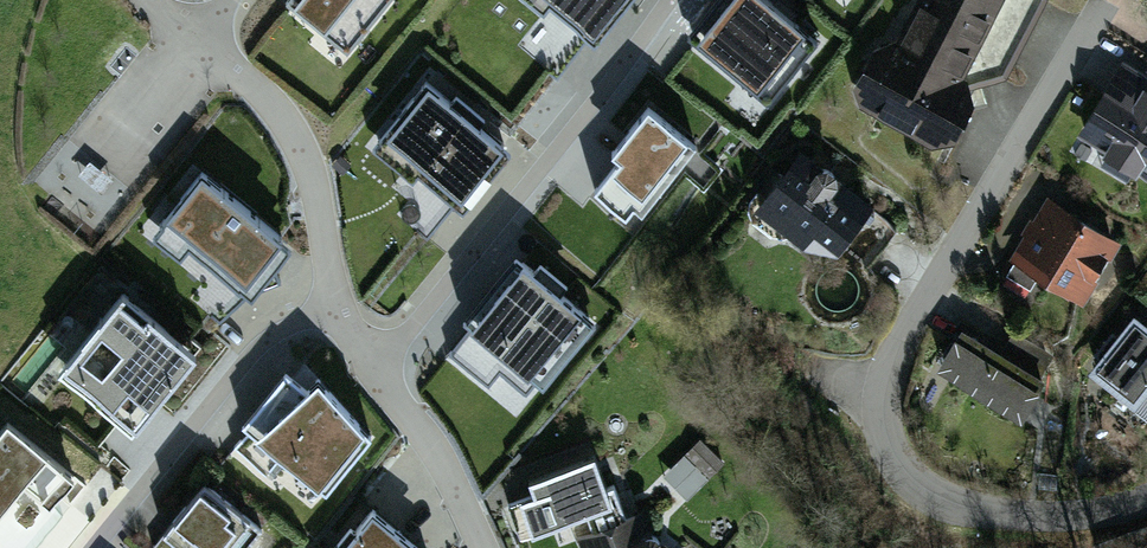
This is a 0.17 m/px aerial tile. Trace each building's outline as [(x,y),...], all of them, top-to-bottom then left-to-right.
[(345,43),(380,0),(293,0),(345,43)] [(540,8),(547,0),(530,0),(540,8)] [(594,36),(623,0),(548,0),(594,36)] [(694,36),(761,89),(807,31),(768,0),(723,0),(694,36)] [(900,49),(884,46),(868,58),(856,76),(860,110),(930,148),(952,142),(968,104),(954,79),(990,0),(922,0),(900,49)] [(1078,139),(1146,178),(1146,80),(1121,65),(1078,139)] [(427,77),(374,143),(411,173),(418,165),(464,201),(511,144),(427,77)] [(694,144),(646,106),(610,150),(618,157),(592,189),(624,215),(632,205),(639,211),(694,144)] [(867,208),(798,149),(748,207),(818,266),(867,208)] [(197,164),(145,228),(178,255),(188,244),(248,292),(291,240),(197,164)] [(1116,245),(1047,204),(1011,263),(1081,304),(1116,245)] [(523,261),(449,353),(489,385),(510,359),(543,386),(596,321),(523,261)] [(195,352),(122,292),(99,321),(126,343),(109,365),(81,343),(63,367),(82,382),(78,387),(131,431),(195,352)] [(1086,367),(1126,401),(1146,379),(1146,380),(1146,332),(1130,317),(1086,367)] [(1038,381),(961,335),(936,377),(1012,423),(1038,381)] [(291,373),(235,443),(265,470),(279,451),(326,489),(371,433),(318,375),(306,386),(291,373)] [(0,427),(0,508),(21,482),(47,503),(71,474),(5,421),(0,427)] [(695,443),(664,477),(688,499),(719,465),(695,443)] [(536,493),(507,504),(519,535),(612,499),(595,454),(530,479),(536,493)] [(150,546),(153,547),(242,547),(259,527),(200,482),(150,546)] [(339,547),(421,547),(371,508),(339,547)] [(581,529),(587,547),(657,547),(639,509),(581,529)]
